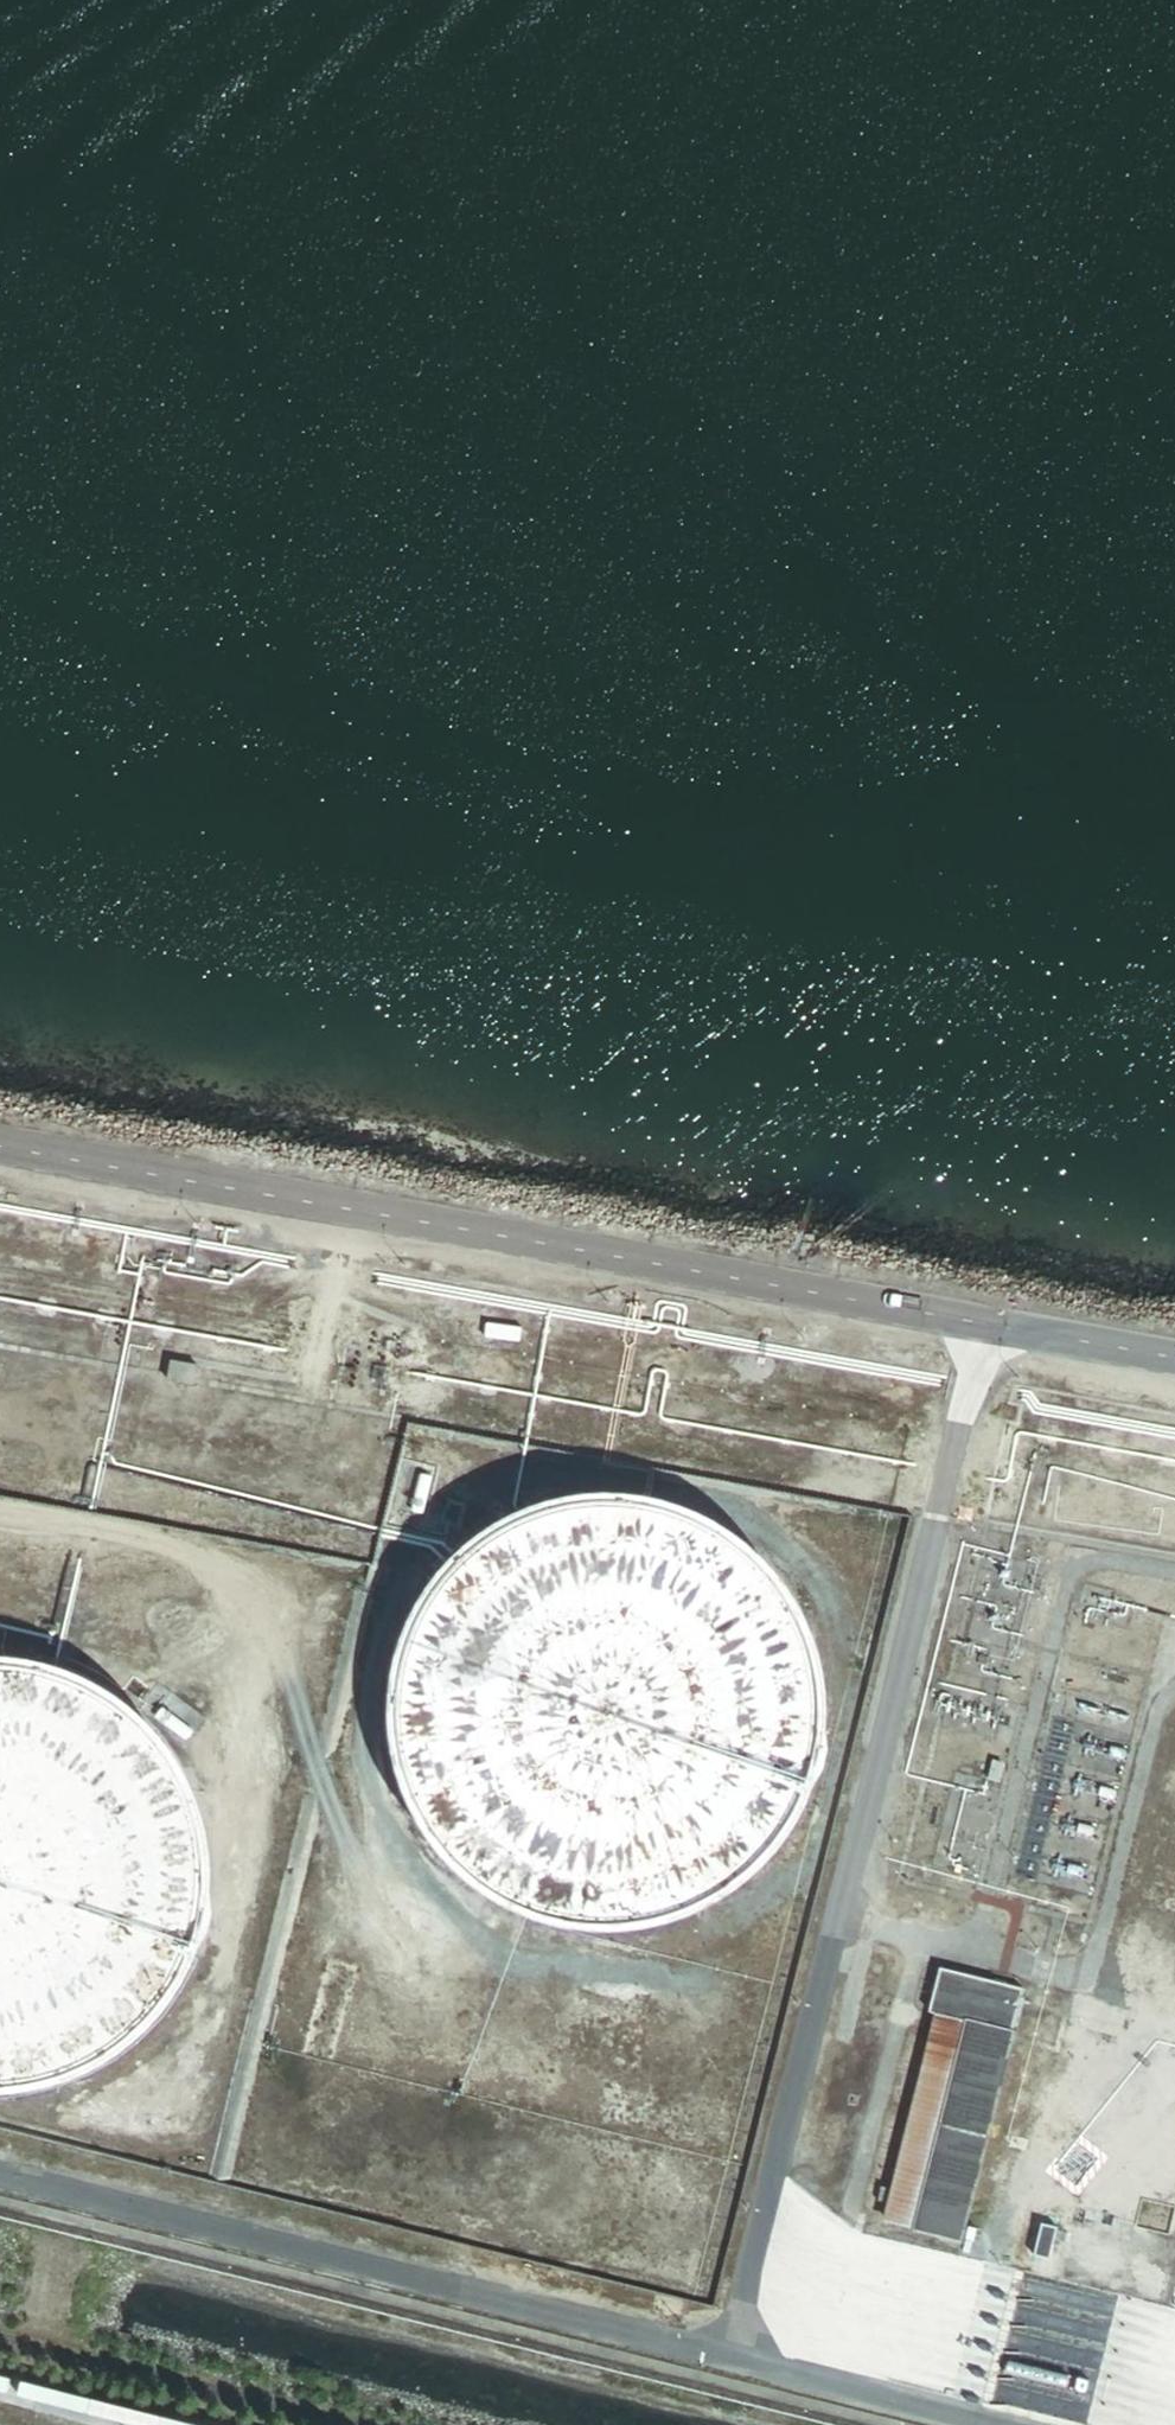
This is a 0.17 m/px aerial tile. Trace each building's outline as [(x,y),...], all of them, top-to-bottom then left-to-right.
[(194,1366),(169,1362),(165,1380),(191,1385),(194,1366)] [(670,1502),(652,1497),(648,1496),(630,1492),(610,1491),(591,1491),(568,1493),(542,1498),(524,1504),(510,1510),(489,1521),(467,1536),(450,1550),(434,1567),(422,1582),(410,1602),(399,1622),(393,1640),(386,1662),(384,1677),(381,1700),(382,1727),(385,1750),(388,1764),(395,1786),(404,1807),(416,1827),(429,1846),(447,1866),(461,1879),(476,1890),(499,1904),(513,1911),(535,1919),(557,1925),(579,1928),(602,1929),(622,1928),(644,1925),(663,1920),(688,1911),(699,1906),(712,1899),(725,1890),(740,1879),(757,1863),(770,1849),(786,1827),(799,1804),(805,1790),(812,1768),(816,1750),(819,1727),(820,1712),(820,1696),(817,1673),(813,1655),(806,1633),(797,1612),(785,1592),(770,1570),(754,1553),(731,1533),(715,1523),(695,1512),(670,1502)] [(41,1668),(38,1667),(15,1663),(0,1662),(0,2101),(23,2098),(42,2094),(60,2089),(85,2078),(105,2067),(124,2054),(139,2042),(150,2031),(162,2016),(175,1997),(184,1980),(192,1963),(196,1952),(202,1934),(206,1911),(208,1892),(208,1869),(205,1846),(201,1824),(195,1805),(184,1781),(175,1764),(159,1742),(146,1728),(132,1715),(114,1700),(97,1690),(81,1681),(59,1673),(41,1668)] [(1025,1992),(938,1972),(928,2013),(936,2015),(933,2035),(940,2036),(913,2148),(919,2151),(901,2228),(965,2243),(1025,1992)] [(933,2035),(936,2015),(928,2013),(877,2222),(901,2228),(919,2151),(913,2148),(940,2036),(933,2035)]
